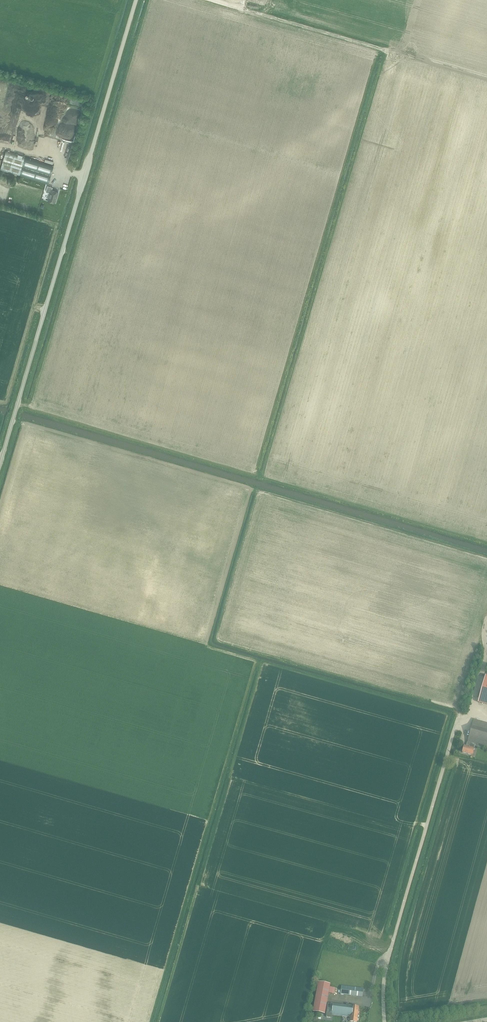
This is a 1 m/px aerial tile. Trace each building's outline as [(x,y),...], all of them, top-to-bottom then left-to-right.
[(0,170),(19,176),(48,185),(54,165),(6,151),(0,170)] [(51,190),(48,200),(55,202),(58,192),(51,190)] [(486,705),(486,677),(479,702),(486,705)] [(474,719),(466,747),(464,746),(462,753),(472,756),(475,746),(486,749),(486,723),(474,719)] [(325,1015),(329,988),(330,984),(318,982),(313,1013),(325,1015)] [(362,997),(363,989),(341,986),(340,995),(362,997)] [(326,1017),(331,1018),(332,1015),(350,1017),(350,1021),(352,1021),(357,1021),(358,1007),(351,1006),(330,1004),(328,1004),(327,1014),(326,1017)]
